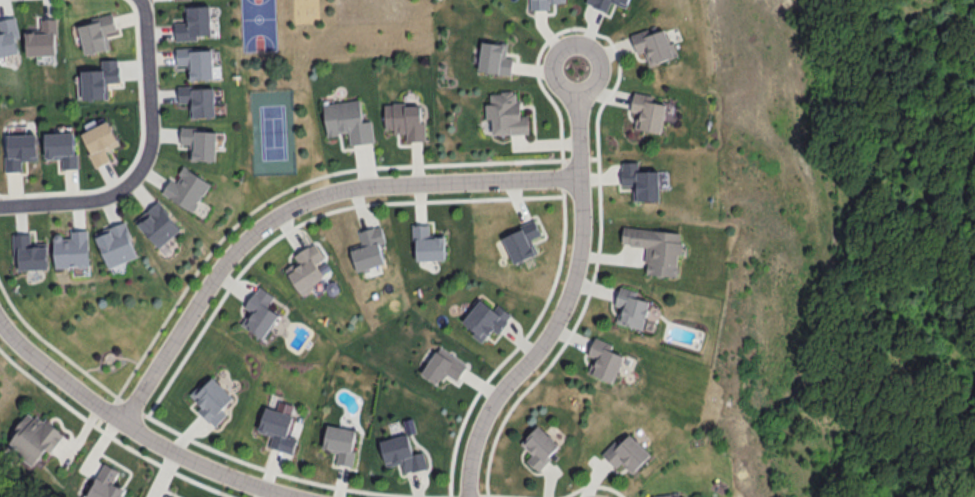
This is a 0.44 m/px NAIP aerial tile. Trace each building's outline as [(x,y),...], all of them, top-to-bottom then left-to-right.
[(549,1),(565,1),(565,0),(531,0),(532,9),(550,8),(549,1)] [(211,33),(211,3),(185,4),(186,20),(175,21),(176,39),(198,39),(198,34),(211,33)] [(84,53),(110,48),(107,32),(117,30),(113,12),(90,16),(91,21),(79,24),(84,53)] [(18,53),(15,34),(19,34),(16,15),(0,17),(0,56),(18,53)] [(40,28),(25,28),(26,54),(57,53),(55,17),(40,17),(40,28)] [(630,33),(636,52),(644,50),(648,64),(676,55),(666,26),(653,31),(652,26),(630,33)] [(479,71),(511,72),(512,56),(506,56),(507,41),(481,39),(479,71)] [(187,63),(187,79),(214,78),(213,46),(177,47),(178,64),(187,63)] [(82,98),(108,97),(108,81),(119,81),(119,57),(101,57),(101,68),(82,68),(82,98)] [(189,116),(216,115),(214,85),(178,86),(179,101),(188,101),(189,116)] [(638,128),(661,132),(663,119),(673,121),(676,104),(652,100),(653,94),(634,90),(631,109),(641,111),(638,128)] [(529,132),(528,114),(519,114),(518,91),(489,91),(490,102),(485,102),(486,118),(492,117),(492,133),(529,132)] [(349,143),(374,141),(372,119),(362,120),(360,98),(323,102),(327,134),(348,132),(349,143)] [(385,128),(393,128),(393,133),(406,132),(406,140),(425,139),(425,120),(421,120),(420,104),(406,104),(406,102),(384,102),(385,128)] [(95,166),(110,159),(106,149),(119,143),(109,119),(81,131),(95,166)] [(190,143),(189,159),(216,159),(217,128),(181,127),(180,143),(190,143)] [(45,158),(61,157),(61,167),(78,167),(77,150),(74,150),(73,131),(44,132),(45,158)] [(6,133),(7,170),(22,170),(22,159),(37,159),(37,132),(6,133)] [(659,198),(658,168),(639,169),(638,160),(620,160),(621,188),(632,188),(633,199),(659,198)] [(211,181),(184,165),(175,179),(171,176),(162,192),(193,211),(211,181)] [(159,247),(182,226),(157,199),(135,220),(159,247)] [(94,231),(108,267),(137,255),(124,220),(94,231)] [(531,238),(540,234),(535,220),(501,234),(513,262),(537,253),(531,238)] [(445,258),(444,233),(429,233),(429,222),(411,222),(412,236),(416,236),(417,259),(445,258)] [(356,270),(384,262),(379,242),(385,241),(381,224),(356,230),(360,242),(350,245),(356,270)] [(681,231),(623,226),(621,243),(646,246),(644,272),(677,275),(681,231)] [(54,234),(55,267),(89,265),(87,228),(69,229),(69,234),(54,234)] [(13,258),(19,258),(19,268),(47,268),(47,241),(30,241),(30,231),(12,232),(13,258)] [(299,291),(333,272),(326,259),(325,259),(315,241),(293,253),(297,260),(285,267),(299,291)] [(249,309),(240,323),(263,338),(279,313),(267,306),(274,295),(258,284),(244,306),(249,309)] [(650,300),(635,296),(637,290),(620,285),(614,304),(620,305),(615,321),(642,328),(650,300)] [(497,332),(512,314),(498,302),(493,308),(481,297),(462,320),(471,328),(468,331),(481,341),(492,328),(497,332)] [(591,373),(613,381),(623,356),(609,350),(612,342),(594,336),(587,354),(597,357),(591,373)] [(421,372),(439,384),(446,373),(456,379),(467,363),(438,345),(421,372)] [(233,397),(213,375),(201,386),(199,383),(189,392),(201,405),(197,409),(213,426),(227,413),(222,407),(233,397)] [(63,433),(29,409),(5,442),(34,463),(46,447),(51,451),(63,433)] [(356,429),(327,423),(322,447),(335,450),(333,462),(352,466),(355,450),(351,449),(356,429)] [(520,441),(532,453),(526,458),(537,469),(560,446),(538,423),(520,441)] [(619,443),(615,439),(601,453),(615,466),(620,461),(632,472),(650,453),(629,432),(619,443)] [(380,439),(386,466),(399,463),(401,472),(427,467),(424,450),(412,452),(408,433),(380,439)] [(126,487),(114,482),(120,469),(103,461),(87,496),(121,496),(126,487)]
